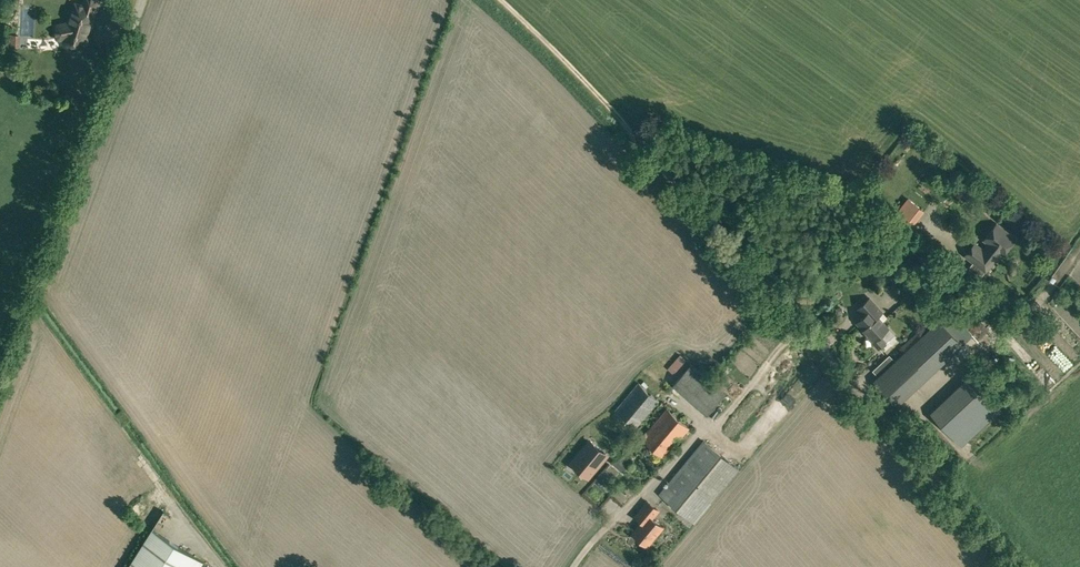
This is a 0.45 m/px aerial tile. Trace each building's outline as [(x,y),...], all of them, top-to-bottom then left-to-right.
[(56,25),(55,25),(55,26),(54,27),(56,37),(57,37),(57,38),(58,38),(59,38),(66,37),(67,43),(64,44),(65,45),(66,46),(66,47),(68,48),(69,49),(70,50),(72,51),(74,51),(74,50),(75,50),(75,49),(76,49),(76,48),(77,48),(78,48),(79,49),(80,50),(80,49),(82,48),(83,47),(83,46),(84,46),(84,45),(85,44),(85,43),(93,16),(98,0),(84,0),(83,5),(75,3),(69,22),(56,25)] [(20,35),(9,34),(9,39),(11,39),(10,47),(19,48),(20,35)] [(976,195),(964,186),(958,194),(969,203),(976,195)] [(1002,254),(1014,238),(996,224),(984,239),(989,243),(983,250),(974,243),(965,254),(985,270),(1000,252),(1002,254)] [(905,297),(900,292),(896,296),(901,301),(905,297)] [(864,315),(857,322),(867,333),(866,334),(878,348),(886,340),(893,334),(887,327),(877,316),(882,311),(869,298),(858,308),(864,315)] [(903,353),(894,362),(875,380),(895,400),(898,404),(958,347),(963,342),(958,337),(955,333),(946,324),(941,319),(925,333),(925,334),(920,329),(919,328),(900,347),(904,352),(903,353)] [(1038,340),(1054,357),(1062,350),(1046,332),(1038,340)] [(1034,351),(1029,356),(1037,365),(1043,360),(1034,351)] [(1003,405),(973,373),(931,413),(961,444),(1003,405)] [(674,386),(714,411),(726,393),(696,374),(692,382),(681,375),(674,386)] [(1045,382),(1052,388),(1059,380),(1052,374),(1045,382)] [(639,383),(615,410),(636,427),(659,400),(639,383)] [(664,457),(689,427),(666,408),(641,437),(664,457)] [(739,469),(703,440),(659,494),(694,523),(739,469)] [(583,449),(573,462),(579,467),(579,468),(585,474),(588,471),(590,473),(606,454),(590,441),(583,449)] [(627,466),(625,464),(625,457),(626,455),(621,450),(611,461),(622,471),(627,466)] [(563,485),(566,473),(554,470),(551,482),(563,485)] [(583,503),(590,507),(594,501),(587,497),(583,503)] [(621,512),(625,507),(616,498),(612,502),(621,512)] [(647,545),(663,526),(652,518),(658,510),(647,501),(635,516),(642,522),(632,533),(647,545)] [(163,519),(174,519),(174,510),(163,510),(163,519)] [(128,566),(199,566),(202,563),(203,561),(197,557),(152,529),(128,566)]
